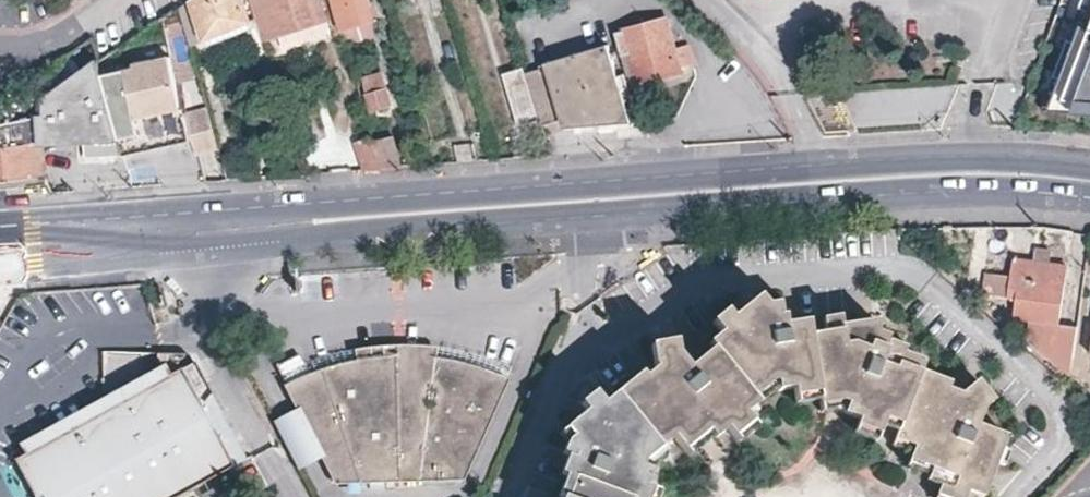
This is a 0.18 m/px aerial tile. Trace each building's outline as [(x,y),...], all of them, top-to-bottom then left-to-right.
[(189,44),(250,22),(243,0),(188,0),(178,6),(189,44)] [(265,39),(278,35),(325,21),(319,0),(254,0),(265,39)] [(340,27),(374,17),(369,0),(332,0),(340,27)] [(1045,109),(1089,111),(1089,0),(1084,0),(1045,109)] [(693,63),(688,43),(674,47),(666,18),(616,32),(622,54),(632,51),(641,83),(681,72),(680,66),(693,63)] [(325,21),(278,35),(282,49),(330,36),(325,21)] [(537,119),(539,123),(562,117),(564,123),(588,122),(631,120),(629,111),(617,72),(609,43),(546,59),(547,64),(523,70),(537,119)] [(641,83),(632,51),(622,54),(631,86),(641,83)] [(182,109),(170,56),(134,64),(135,68),(102,76),(114,122),(123,153),(124,157),(160,149),(191,142),(184,109),(182,109)] [(94,156),(123,153),(114,122),(102,76),(100,69),(98,60),(43,97),(45,113),(38,114),(39,140),(81,138),(83,155),(89,156),(94,156)] [(523,70),(522,66),(502,71),(517,125),(537,119),(523,70)] [(391,103),(382,71),(364,76),(374,108),(391,103)] [(617,72),(629,111),(634,109),(624,71),(617,72)] [(197,154),(218,147),(207,108),(186,114),(197,154)] [(44,173),(39,140),(38,114),(0,119),(6,178),(24,176),(44,173)] [(380,167),(399,165),(391,133),(372,139),(380,167)] [(372,139),(372,135),(357,139),(364,168),(380,167),(372,139)] [(1036,344),(1071,375),(1071,373),(1079,325),(1060,322),(1068,265),(1016,258),(1015,273),(1014,279),(1012,295),(1012,296),(1013,296),(1020,297),(1017,317),(1039,320),(1036,344)] [(1015,273),(989,269),(987,281),(986,290),(1012,295),(1014,279),(1015,273)] [(666,452),(662,445),(674,435),(688,452),(713,433),(715,435),(726,427),(737,440),(755,426),(745,412),(760,400),(781,385),(781,389),(798,387),(800,400),(822,398),(823,409),(848,406),(847,409),(861,415),(857,426),(878,435),(886,414),(903,421),(897,434),(912,440),(904,462),(931,473),(929,479),(947,487),(944,496),(968,496),(971,490),(987,496),(1009,435),(979,423),(987,404),(996,398),(983,377),(967,388),(964,395),(946,388),(948,381),(922,371),(906,365),(910,354),(897,348),(893,358),(887,356),(891,347),(886,345),(890,337),(882,334),(881,324),(847,329),(846,318),(829,320),(830,332),(814,333),(813,322),(789,324),(789,317),(783,317),(781,304),(772,305),(765,298),(740,317),(732,308),(718,320),(726,330),(713,341),(717,347),(691,367),(678,352),(678,342),(652,342),(653,361),(657,367),(645,377),(642,373),(619,390),(606,399),(599,390),(584,400),(590,409),(561,430),(569,440),(566,447),(579,453),(577,457),(569,453),(563,470),(569,473),(560,494),(567,496),(655,496),(658,489),(647,484),(653,469),(645,467),(666,452)] [(464,486),(509,382),(491,375),(471,368),(453,363),(437,361),(439,351),(428,351),(417,350),(401,350),(396,350),(388,350),(371,351),(356,353),(359,364),(349,365),(333,369),(316,375),(298,381),(287,387),(339,488),(464,486)] [(479,359),(471,356),(458,353),(439,351),(437,361),(453,363),(471,368),(491,375),(509,382),(513,371),(504,367),(488,362),(479,359)] [(359,364),(356,353),(347,354),(335,357),(320,361),(314,363),(297,370),(280,378),(284,388),(298,381),(316,375),(333,369),(349,365),(359,364)] [(193,365),(125,402),(74,429),(71,423),(25,447),(28,453),(19,458),(39,496),(180,496),(246,462),(193,365)] [(125,402),(120,392),(23,444),(25,447),(71,423),(74,429),(125,402)]
